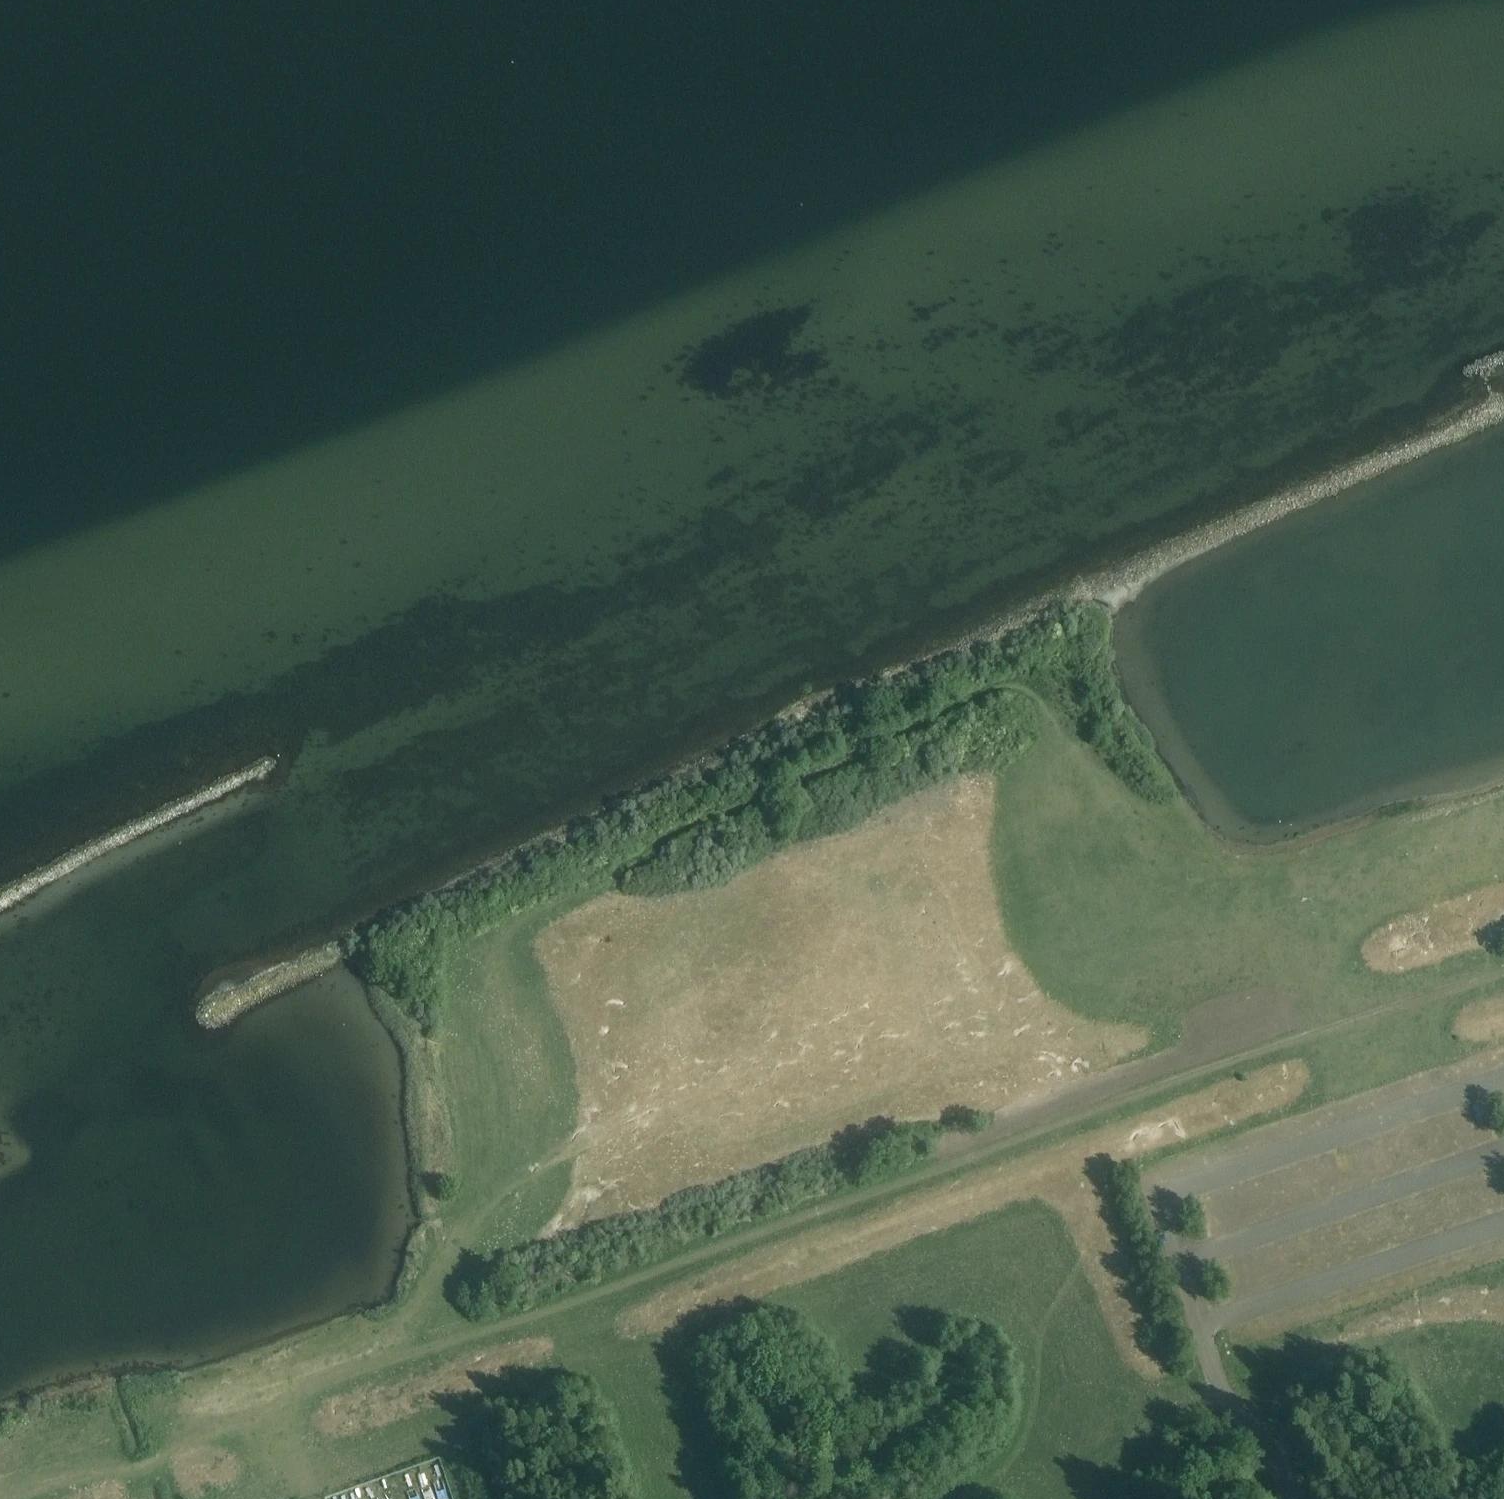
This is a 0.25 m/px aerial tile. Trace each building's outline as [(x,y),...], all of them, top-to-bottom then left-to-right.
[(398,1477),(405,1498),(426,1492),(420,1471),(427,1469),(424,1457),(405,1463),(409,1474),(398,1477)]
